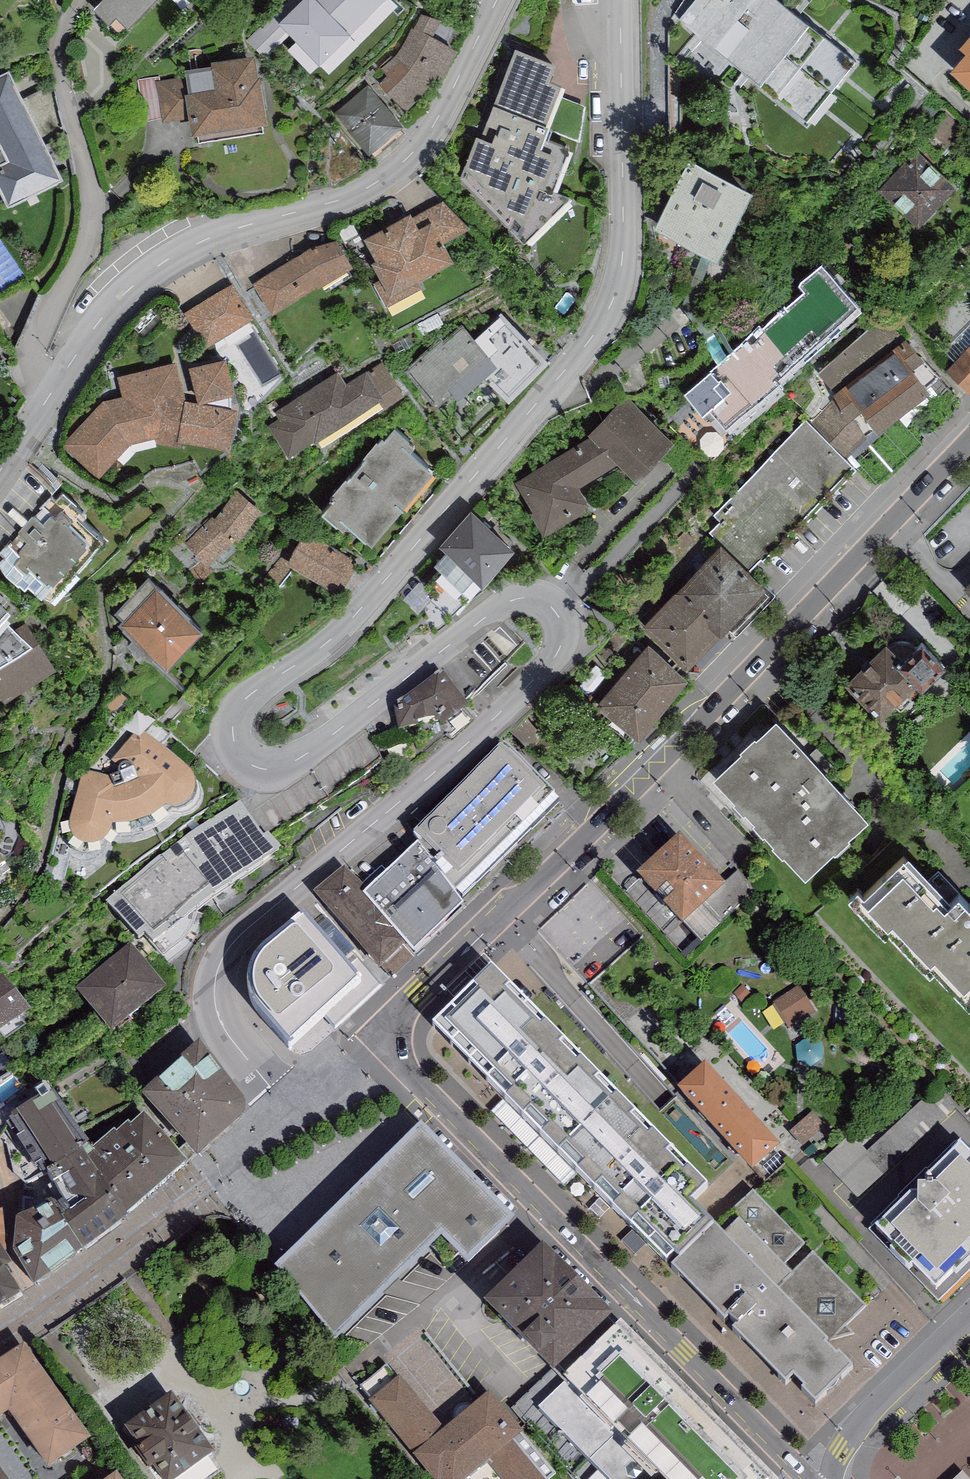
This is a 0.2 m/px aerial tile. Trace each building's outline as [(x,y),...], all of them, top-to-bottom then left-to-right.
[(93,11),(121,38),(157,0),(103,0),(93,11)] [(328,63),(389,4),(385,0),(304,0),(284,19),(328,63)] [(778,0),(694,0),(678,20),(714,49),(715,48),(761,84),(759,87),(806,125),(856,62),(778,0)] [(386,83),(418,111),(462,58),(430,31),(386,83)] [(959,49),(965,56),(950,72),(969,91),(969,37),(959,49)] [(556,65),(515,49),(480,138),(476,137),(460,179),(525,245),(572,199),(553,193),(569,151),(543,142),(550,128),(546,126),(562,86),(549,83),(556,65)] [(211,67),(185,71),(186,77),(156,82),(162,123),(189,119),(192,138),(267,126),(263,104),(265,103),(261,78),(258,78),(255,57),(211,64),(211,67)] [(0,76),(0,192),(8,208),(62,181),(9,72),(0,76)] [(350,111),(382,150),(408,129),(375,90),(350,111)] [(916,149),(876,190),(918,230),(958,189),(916,149)] [(689,161),(653,230),(718,264),(754,195),(689,161)] [(437,211),(379,248),(414,302),(471,265),(437,211)] [(343,237),(266,281),(284,312),(361,269),(343,237)] [(753,331),(683,392),(703,415),(709,411),(726,431),(727,429),(730,433),(784,387),(780,383),(862,312),(821,265),(798,285),(804,291),(755,334),(753,331)] [(231,284),(183,313),(205,349),(253,320),(231,284)] [(404,373),(437,408),(452,394),(460,402),(485,379),(508,403),(549,364),(502,314),(475,340),(462,326),(444,343),(441,339),(404,373)] [(906,340),(833,396),(835,399),(807,424),(848,464),(931,393),(913,371),(922,364),(925,362),(906,340)] [(945,372),(969,395),(969,394),(969,346),(945,372)] [(388,354),(273,420),(297,461),(412,396),(388,354)] [(226,359),(190,368),(198,404),(234,395),(226,359)] [(122,398),(102,403),(61,449),(98,481),(130,445),(156,439),(155,444),(181,450),(182,444),(229,454),(237,413),(186,403),(176,363),(117,378),(122,398)] [(587,436),(590,438),(514,485),(543,536),(591,509),(578,489),(617,465),(634,484),(672,446),(626,397),(587,436)] [(807,424),(805,422),(697,532),(717,551),(721,547),(748,573),(852,467),(848,464),(807,424)] [(410,443),(394,429),(384,442),(381,439),(377,444),(376,443),(363,458),(365,460),(347,481),(345,480),(334,494),(337,497),(321,516),(336,529),(337,528),(343,533),(348,527),(371,547),(433,474),(410,454),(414,449),(408,444),(410,443)] [(236,544),(262,511),(236,490),(215,519),(213,516),(185,544),(207,568),(231,543),(236,544)] [(119,540),(67,501),(21,564),(73,602),(119,540)] [(471,512),(438,548),(445,554),(474,580),(482,588),(516,551),(471,512)] [(305,532),(285,565),(333,594),(353,561),(305,532)] [(717,551),(642,630),(687,672),(766,590),(748,573),(721,547),(717,551)] [(462,593),(474,580),(445,554),(434,567),(462,593)] [(156,590),(121,626),(166,670),(201,634),(156,590)] [(32,648),(13,629),(5,621),(10,614),(0,605),(0,668),(32,648)] [(13,629),(32,648),(0,668),(0,697),(4,705),(56,671),(26,622),(13,629)] [(946,669),(922,644),(916,649),(913,646),(907,643),(900,643),(895,645),(889,649),(886,645),(846,686),(881,722),(908,697),(911,701),(919,692),(921,694),(946,669)] [(596,708),(637,743),(689,682),(648,647),(596,708)] [(444,676),(394,710),(399,733),(418,730),(417,728),(437,724),(443,730),(470,712),(444,676)] [(114,718),(129,699),(115,689),(100,707),(114,718)] [(754,825),(753,827),(763,839),(765,837),(773,847),(771,849),(781,860),(784,858),(805,881),(833,855),(835,857),(850,844),(848,841),(868,823),(776,723),(756,742),(754,740),(740,753),(742,756),(714,782),(735,805),(733,807),(742,818),(745,815),(754,825)] [(139,731),(112,763),(119,770),(119,771),(118,773),(119,776),(111,780),(82,773),(70,824),(69,828),(71,836),(74,843),(79,848),(86,851),(91,852),(97,851),(104,847),(108,843),(113,832),(130,831),(152,823),(166,812),(169,813),(175,813),(180,812),(187,809),(191,806),(194,800),(196,795),(195,789),(194,784),(193,782),(190,779),(139,731)] [(504,751),(414,841),(456,902),(554,806),(504,751)] [(162,848),(106,895),(139,938),(146,934),(153,943),(222,892),(282,849),(268,824),(265,826),(240,792),(188,830),(189,831),(163,849),(162,848)] [(680,843),(636,883),(682,932),(725,892),(680,843)] [(463,917),(417,850),(388,878),(369,897),(363,903),(411,963),(413,965),(463,917)] [(903,865),(863,902),(858,896),(849,904),(885,941),(889,937),(928,979),(933,974),(969,1013),(969,912),(960,901),(952,908),(907,861),(903,865)] [(363,890),(344,870),(312,896),(379,979),(386,974),(391,979),(411,963),(363,903),(369,897),(363,890)] [(382,872),(363,890),(369,897),(388,878),(382,872)] [(363,982),(303,909),(258,946),(252,956),(248,966),(246,977),(246,986),(249,996),(253,1003),(290,1048),(363,982)] [(130,940),(75,985),(111,1029),(166,984),(130,940)] [(492,977),(433,1035),(558,1162),(617,1104),(492,977)] [(30,1022),(0,979),(0,1042),(30,1022)] [(821,1011),(810,992),(782,1007),(793,1027),(821,1011)] [(198,1040),(140,1091),(196,1154),(243,1114),(246,1107),(246,1101),(244,1092),(198,1040)] [(704,1060),(677,1085),(752,1167),(779,1142),(704,1060)] [(40,1090),(11,1109),(23,1128),(16,1133),(35,1163),(39,1160),(42,1166),(46,1164),(81,1142),(85,1140),(51,1087),(49,1088),(43,1079),(36,1084),(40,1090)] [(708,1198),(617,1104),(558,1162),(666,1272),(674,1264),(679,1269),(713,1236),(710,1233),(691,1212),(708,1198)] [(85,1140),(81,1142),(129,1210),(187,1155),(145,1106),(130,1119),(128,1116),(116,1127),(114,1124),(95,1142),(90,1137),(85,1140)] [(818,1119),(800,1128),(808,1143),(826,1134),(818,1119)] [(421,1120),(273,1265),(340,1333),(441,1234),(469,1262),(516,1215),(421,1120)] [(84,1244),(129,1210),(81,1142),(46,1164),(60,1190),(52,1196),(83,1242),(84,1244)] [(958,1154),(873,1237),(939,1305),(969,1274),(969,1166),(958,1154)] [(751,1194),(710,1233),(713,1236),(679,1269),(671,1277),(725,1332),(728,1329),(736,1337),(732,1341),(786,1395),(794,1388),(805,1399),(802,1402),(815,1415),(853,1378),(839,1364),(837,1366),(827,1357),(830,1355),(825,1350),(866,1311),(751,1194)] [(83,1242),(52,1196),(17,1210),(13,1244),(37,1282),(52,1273),(49,1266),(83,1242)] [(24,1295),(19,1288),(21,1286),(3,1260),(11,1255),(0,1237),(0,1309),(24,1295)] [(611,1311),(541,1240),(483,1297),(553,1368),(556,1365),(605,1317),(611,1311)] [(605,1317),(556,1365),(668,1478),(778,1478),(620,1317),(612,1325),(605,1317)] [(0,1355),(0,1411),(7,1406),(47,1464),(92,1433),(24,1339),(0,1355)] [(399,1374),(368,1399),(413,1452),(444,1426),(399,1374)] [(568,1405),(560,1401),(565,1391),(542,1379),(526,1412),(541,1420),(544,1415),(559,1423),(568,1405)] [(413,1452),(436,1478),(443,1478),(444,1478),(464,1478),(486,1460),(502,1478),(549,1478),(557,1472),(521,1430),(523,1428),(489,1387),(444,1426),(413,1452)] [(125,1425),(164,1478),(175,1478),(215,1450),(172,1391),(125,1425)] [(0,1466),(0,1478),(9,1478),(0,1466)] [(116,1469),(102,1478),(123,1478),(116,1469)] [(963,1469),(952,1478),(969,1478),(969,1477),(963,1469)]
